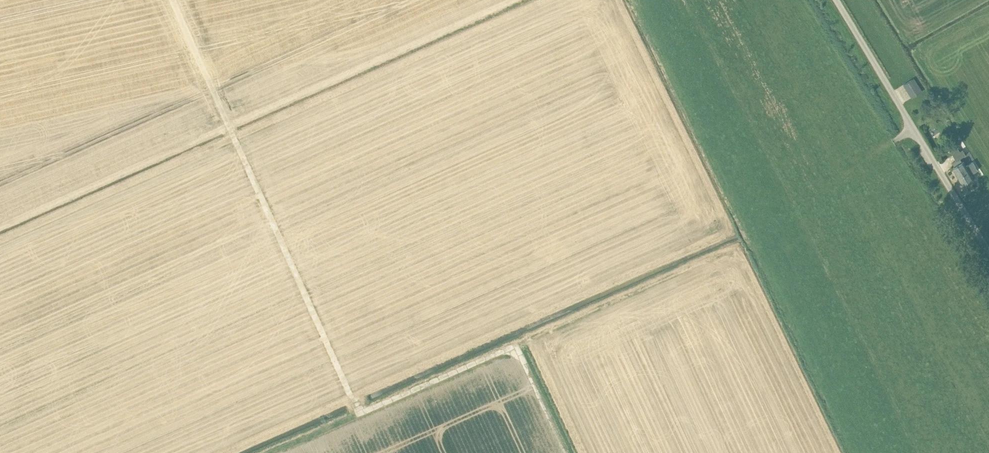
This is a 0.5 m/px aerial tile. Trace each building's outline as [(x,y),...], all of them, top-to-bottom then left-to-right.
[(914,78),(903,85),(912,98),(922,91),(914,78)] [(963,184),(973,178),(971,175),(978,171),(973,162),(966,166),(964,162),(962,163),(960,159),(966,155),(963,150),(960,151),(954,141),(947,145),(956,160),(952,163),(954,167),(953,168),(963,184)]
